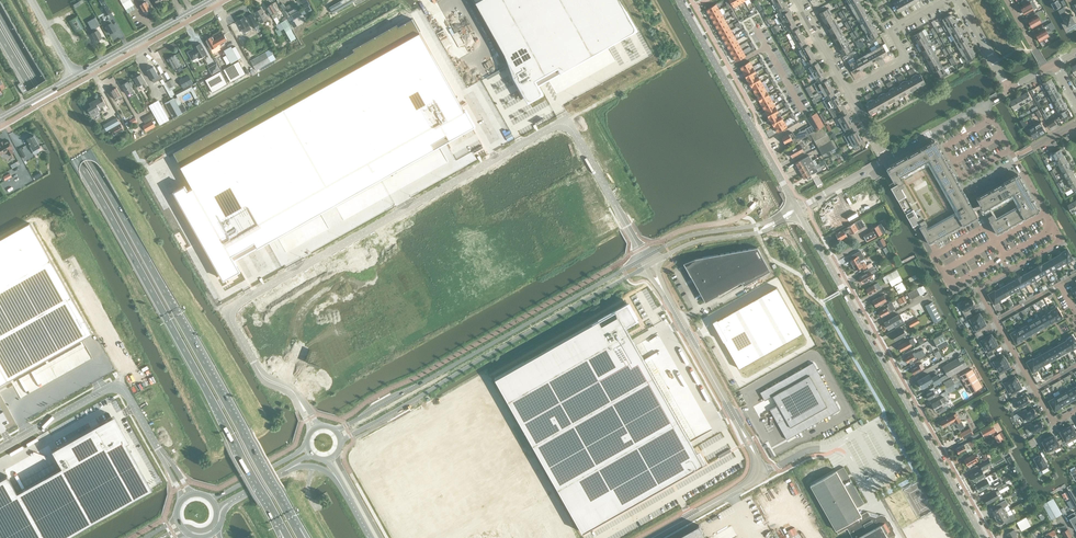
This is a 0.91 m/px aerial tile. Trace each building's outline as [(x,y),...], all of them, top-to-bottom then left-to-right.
[(128,13),(135,9),(133,6),(134,5),(131,0),(121,0),(128,13)] [(140,4),(144,12),(145,12),(147,12),(148,10),(151,8),(146,0),(137,0),(140,4)] [(303,15),(312,10),(309,5),(310,5),(307,0),(299,0),(302,1),(303,2),(302,3),(305,7),(300,9),(297,3),(287,8),(283,11),(293,28),(306,21),(303,15)] [(329,7),(333,13),(356,0),(342,0),(339,2),(329,7)] [(511,64),(514,70),(517,75),(514,76),(521,88),(520,89),(521,89),(525,95),(524,96),(525,96),(526,97),(527,99),(529,99),(530,100),(532,99),(539,95),(540,94),(541,93),(541,91),(540,89),(538,84),(546,80),(576,63),(609,44),(622,37),(632,31),(634,30),(634,29),(634,27),(634,26),(633,24),(620,0),(475,0),(511,64)] [(788,7),(786,4),(785,5),(782,0),(781,0),(773,5),(776,10),(778,13),(788,7)] [(858,0),(856,0),(848,4),(851,9),(860,4),(858,0)] [(893,2),(898,12),(903,9),(898,0),(897,0),(893,2)] [(903,9),(904,10),(907,9),(906,7),(909,6),(905,0),(898,0),(903,9)] [(1028,0),(1026,0),(1021,3),(1023,5),(1020,7),(1024,14),(1027,12),(1027,13),(1031,11),(1030,10),(1033,8),(1028,0)] [(1051,3),(1054,9),(1060,6),(1057,0),(1050,0),(1051,3)] [(267,7),(273,18),(276,17),(275,15),(278,14),(276,11),(277,11),(272,3),(267,7)] [(716,4),(706,9),(709,15),(719,9),(716,4)] [(863,9),(860,4),(851,9),(854,14),(863,9)] [(791,17),(790,14),(792,14),(788,7),(778,13),(779,16),(776,18),(779,24),(780,23),(791,17)] [(254,12),(261,23),(268,19),(261,8),(254,12)] [(822,18),(832,13),(829,8),(819,13),(822,18)] [(719,9),(709,15),(712,20),(722,14),(719,9)] [(866,14),(863,9),(854,14),(857,20),(866,14)] [(261,30),(252,13),(246,16),(253,28),(255,27),(258,32),(261,30)] [(825,24),(835,18),(832,13),(822,18),(825,24)] [(1028,21),(1031,27),(1034,26),(1035,27),(1038,25),(1038,24),(1041,22),(1036,13),(1029,16),(1030,19),(1028,21)] [(722,14),(712,20),(715,25),(725,20),(722,14)] [(860,25),(869,19),(870,19),(869,16),(868,17),(866,14),(857,20),(860,25)] [(951,14),(942,19),(945,25),(954,19),(951,14)] [(1066,31),(1075,26),(1075,19),(1074,16),(1071,18),(1070,15),(1063,19),(1065,21),(1062,23),(1066,31)] [(77,16),(68,21),(75,32),(83,28),(77,16)] [(251,29),(244,17),(237,20),(244,33),(251,29)] [(792,23),(794,23),(795,22),(791,17),(780,23),(785,32),(787,30),(794,26),(792,23)] [(107,24),(105,25),(109,33),(115,30),(111,22),(109,18),(105,21),(107,24)] [(227,122),(174,152),(192,185),(193,187),(189,189),(188,190),(185,185),(175,191),(206,247),(221,274),(224,279),(240,270),(237,265),(235,260),(234,259),(449,139),(458,134),(475,125),(466,109),(464,110),(420,32),(412,18),(399,26),(398,25),(397,23),(353,48),(354,51),(320,70),(315,73),(299,82),(229,121),(227,122)] [(827,30),(838,24),(835,18),(825,24),(827,26),(825,27),(827,30)] [(948,30),(957,25),(956,22),(958,21),(956,18),(954,19),(945,25),(942,26),(945,31),(948,30)] [(872,25),(869,19),(860,25),(863,30),(872,25)] [(285,20),(284,21),(276,25),(281,34),(290,29),(285,20)] [(725,20),(715,25),(718,30),(728,25),(725,20)] [(93,31),(91,33),(96,41),(102,38),(97,29),(96,27),(100,25),(97,21),(89,26),(92,29),(93,31)] [(840,29),(838,24),(827,30),(828,32),(830,31),(831,34),(840,29)] [(728,25),(718,30),(721,35),(731,30),(728,25)] [(866,35),(876,29),(875,26),(874,27),(872,25),(863,30),(866,35)] [(958,27),(957,25),(948,30),(951,35),(962,29),(960,26),(958,27)] [(792,39),(801,34),(798,28),(796,29),(794,26),(787,30),(792,39)] [(1035,34),(1039,41),(1042,39),(1043,40),(1046,38),(1046,37),(1049,36),(1043,26),(1037,30),(1038,33),(1035,34)] [(843,34),(840,29),(831,34),(834,39),(843,34)] [(869,40),(878,35),(876,32),(878,31),(876,29),(866,35),(869,40)] [(963,31),(962,29),(951,35),(954,40),(963,35),(961,33),(963,31)] [(731,30),(721,35),(724,41),(734,35),(731,30)] [(769,40),(773,38),(768,30),(764,33),(769,40)] [(925,36),(922,30),(912,36),(914,39),(915,39),(916,41),(925,36)] [(224,34),(214,40),(212,36),(211,37),(210,37),(209,37),(209,38),(206,40),(214,55),(217,53),(214,46),(227,39),(224,34)] [(797,47),(804,43),(802,40),(804,39),(801,34),(792,39),(797,47)] [(837,44),(846,39),(843,34),(834,39),(837,44)] [(734,35),(724,41),(727,46),(737,40),(734,35)] [(919,46),(928,41),(930,40),(927,35),(925,36),(916,41),(919,46)] [(964,37),(963,35),(954,40),(956,45),(963,41),(968,39),(966,36),(964,37)] [(839,50),(849,44),(846,39),(837,44),(839,47),(837,48),(839,50)] [(968,39),(963,41),(956,45),(959,50),(969,45),(967,43),(969,42),(968,39)] [(737,40),(727,46),(730,51),(740,45),(737,40)] [(931,46),(933,45),(934,44),(932,41),(931,42),(930,40),(928,41),(919,46),(922,51),(931,46)] [(802,56),(811,51),(807,45),(805,46),(804,43),(797,47),(802,56)] [(198,58),(206,54),(200,44),(195,46),(195,47),(194,48),(193,47),(192,48),(193,49),(187,52),(192,60),(197,57),(198,58)] [(843,55),(852,50),(849,44),(839,50),(840,53),(842,52),(843,55)] [(740,45),(730,51),(733,56),(742,50),(740,45)] [(887,54),(882,45),(877,48),(882,57),(887,54)] [(925,56),(934,51),(936,50),(933,45),(931,46),(922,51),(925,56)] [(962,56),(973,49),(972,46),(970,47),(969,45),(959,50),(962,56)] [(231,63),(239,59),(231,46),(224,50),(231,63)] [(876,60),(882,57),(877,48),(871,51),(876,60)] [(276,59),(270,49),(250,60),(256,71),(276,59)] [(975,56),(973,53),(975,52),(973,49),(962,56),(965,61),(975,56)] [(742,50),(733,56),(736,61),(746,56),(742,50)] [(807,65),(814,61),(812,57),(814,56),(811,51),(802,56),(807,65)] [(871,63),(876,60),(871,51),(866,54),(871,63)] [(928,61),(937,56),(934,51),(925,56),(928,61)] [(860,57),(865,66),(871,63),(866,54),(860,57)] [(175,55),(167,59),(174,69),(181,65),(175,55)] [(931,67),(940,61),(937,56),(928,61),(931,67)] [(862,68),(865,66),(860,57),(855,60),(860,69),(861,71),(863,69),(862,68)] [(861,71),(860,69),(855,60),(849,63),(854,73),(857,71),(858,72),(861,71)] [(239,61),(224,69),(231,82),(246,74),(239,61)] [(811,73),(821,68),(817,62),(815,64),(814,61),(807,65),(811,73)] [(934,72),(943,67),(940,61),(931,67),(934,72)] [(750,62),(740,67),(743,73),(753,67),(750,62)] [(220,69),(217,64),(209,69),(212,74),(220,69)] [(946,65),(943,67),(934,72),(935,74),(934,74),(936,78),(946,72),(944,69),(947,67),(946,65)] [(147,70),(152,79),(155,77),(157,81),(160,79),(154,67),(147,70)] [(753,67),(743,73),(746,78),(756,72),(753,67)] [(816,82),(824,78),(822,75),(824,74),(821,68),(811,73),(816,82)] [(221,71),(205,79),(213,93),(228,84),(221,71)] [(756,72),(746,78),(749,83),(759,77),(756,72)] [(134,78),(139,86),(140,87),(142,85),(144,88),(148,86),(141,74),(134,78)] [(914,77),(920,87),(926,83),(920,74),(914,77)] [(188,75),(179,80),(183,88),(192,83),(188,75)] [(759,77),(749,83),(752,88),(762,82),(759,77)] [(914,90),(920,87),(914,77),(909,80),(914,90)] [(825,81),(824,78),(816,82),(813,83),(818,92),(821,90),(830,85),(827,80),(825,81)] [(1051,78),(1046,81),(1041,84),(1044,90),(1046,89),(1054,84),(1051,78)] [(170,88),(175,85),(172,79),(166,82),(170,88)] [(24,80),(18,82),(23,92),(28,90),(24,80)] [(914,90),(909,80),(903,83),(909,93),(914,90)] [(121,85),(127,94),(134,90),(132,87),(133,86),(130,81),(129,82),(128,81),(121,85)] [(762,82),(752,88),(755,93),(765,88),(762,82)] [(903,96),(909,93),(903,83),(898,86),(903,96)] [(1058,90),(1054,84),(1046,89),(1050,95),(1058,90)] [(826,99),(833,95),(831,92),(833,91),(830,85),(821,90),(826,99)] [(192,89),(194,94),(196,94),(193,86),(174,95),(175,97),(192,89)] [(903,96),(898,86),(892,89),(898,99),(903,96)] [(120,100),(123,99),(116,88),(110,91),(115,99),(118,97),(120,100)] [(765,88),(755,93),(758,99),(768,93),(765,88)] [(892,102),(898,99),(892,89),(887,92),(892,102)] [(1051,102),(1061,96),(1058,90),(1050,95),(1047,96),(1051,102)] [(1033,99),(1028,91),(1022,94),(1027,103),(1033,99)] [(892,102),(887,92),(881,96),(887,105),(892,102)] [(1027,103),(1022,94),(1016,98),(1021,106),(1027,103)] [(835,97),(833,95),(826,99),(827,100),(824,102),(828,109),(831,108),(840,102),(837,96),(835,97)] [(95,99),(102,111),(104,110),(102,106),(103,106),(104,107),(105,106),(105,105),(106,104),(102,96),(95,99)] [(769,96),(760,101),(763,107),(773,101),(769,96)] [(881,108),(887,105),(881,96),(876,99),(881,108)] [(1054,108),(1064,102),(1061,96),(1051,102),(1054,108)] [(182,113),(174,98),(165,103),(169,111),(170,111),(173,118),(182,113)] [(1021,106),(1016,98),(1010,101),(1015,109),(1021,106)] [(89,103),(91,107),(88,109),(92,116),(95,115),(96,115),(100,113),(100,112),(102,111),(95,99),(89,103)] [(881,108),(876,99),(871,102),(876,111),(881,108)] [(158,100),(149,105),(160,125),(169,120),(158,100)] [(773,101),(763,107),(766,112),(775,106),(773,101)] [(840,114),(846,110),(843,105),(842,105),(840,102),(831,108),(833,110),(832,111),(835,117),(837,115),(840,114)] [(871,114),(876,111),(871,102),(865,105),(871,114)] [(1058,109),(1060,113),(1068,108),(1064,102),(1054,108),(1056,110),(1058,109)] [(775,106),(766,112),(769,117),(778,111),(775,106)] [(516,108),(510,111),(513,118),(520,115),(516,108)] [(1068,118),(1072,115),(1070,112),(1068,108),(1060,113),(1057,115),(1059,119),(1062,117),(1064,121),(1068,118)] [(839,118),(837,119),(841,125),(850,119),(848,116),(849,116),(846,110),(840,114),(837,115),(839,118)] [(778,111),(769,117),(771,122),(781,117),(778,111)] [(806,118),(811,125),(814,132),(824,126),(817,112),(806,118)] [(103,125),(106,131),(120,123),(117,117),(103,125)] [(781,117),(771,122),(774,127),(784,122),(781,117)] [(853,124),(852,122),(850,119),(841,125),(845,132),(850,130),(850,131),(856,127),(854,124),(853,124)] [(153,129),(152,128),(155,126),(155,125),(156,124),(155,120),(153,121),(152,120),(142,125),(146,132),(149,130),(150,130),(153,129)] [(784,122),(774,127),(777,133),(787,127),(784,122)] [(1046,132),(1041,122),(1035,125),(1040,135),(1046,132)] [(120,124),(108,131),(110,135),(113,133),(114,135),(124,130),(120,124)] [(784,142),(785,144),(792,140),(794,143),(810,134),(814,132),(811,125),(794,135),(792,132),(789,134),(789,133),(781,138),(782,140),(783,142),(784,142)] [(1040,135),(1035,125),(1029,129),(1035,138),(1040,135)] [(106,132),(103,127),(96,131),(99,135),(106,132)] [(810,134),(818,147),(831,140),(823,127),(814,132),(810,134)] [(848,143),(851,142),(860,137),(858,134),(859,133),(858,130),(856,127),(850,131),(847,132),(848,133),(843,136),(848,143)] [(26,139),(31,147),(34,145),(36,149),(40,147),(38,143),(33,135),(26,139)] [(851,142),(856,150),(866,145),(864,141),(862,142),(860,137),(851,142)] [(795,145),(796,147),(788,151),(792,157),(809,148),(804,139),(795,145)] [(13,153),(11,149),(13,148),(8,140),(4,142),(3,141),(0,143),(0,155),(6,152),(9,155),(13,153)] [(831,140),(818,147),(822,155),(835,147),(831,140)] [(979,218),(978,216),(977,217),(977,216),(978,216),(984,212),(979,203),(973,207),(970,202),(969,203),(969,202),(966,196),(965,196),(964,195),(965,195),(962,189),(961,189),(961,188),(958,182),(957,182),(958,181),(954,175),(953,175),(954,174),(951,169),(950,169),(949,169),(950,168),(946,161),(945,162),(945,161),(946,161),(942,154),(942,155),(941,154),(942,154),(941,151),(940,152),(939,151),(940,150),(938,146),(937,147),(936,146),(937,145),(935,141),(934,141),(933,140),(930,142),(931,142),(920,148),(907,156),(892,164),(893,164),(886,168),(893,181),(891,182),(889,184),(914,229),(916,228),(919,227),(929,244),(935,240),(934,240),(948,232),(948,233),(962,224),(963,225),(964,227),(979,218)] [(1061,149),(1052,154),(1056,160),(1064,155),(1061,149)] [(809,155),(795,163),(796,165),(796,166),(797,168),(798,168),(812,161),(809,155)] [(1067,161),(1064,155),(1056,160),(1059,166),(1067,161)] [(798,168),(801,173),(815,166),(812,161),(798,168)] [(1071,167),(1067,161),(1059,166),(1062,171),(1071,167)] [(815,166),(801,173),(804,179),(818,171),(815,166)] [(1074,173),(1071,167),(1062,171),(1066,177),(1074,173)] [(1074,173),(1066,177),(1069,183),(1075,179),(1075,176),(1074,173)] [(989,220),(997,234),(1011,226),(1024,218),(1035,212),(1035,213),(1038,211),(1032,199),(1024,185),(1018,174),(1014,176),(1003,182),(990,190),(976,197),(979,203),(984,212),(985,213),(989,220)] [(1068,205),(1072,213),(1075,211),(1075,205),(1074,201),(1068,205)] [(857,228),(858,229),(864,226),(861,220),(836,234),(839,240),(847,236),(845,233),(848,231),(849,232),(857,228)] [(0,239),(0,385),(91,333),(29,222),(0,239)] [(864,235),(868,241),(876,237),(885,232),(881,223),(872,228),(873,230),(864,235)] [(883,237),(877,240),(881,247),(887,244),(883,237)] [(883,247),(887,255),(891,253),(887,245),(883,247)] [(690,276),(691,275),(705,302),(718,295),(742,282),(744,285),(770,270),(757,247),(696,258),(693,259),(683,263),(690,276)] [(1073,259),(1067,249),(1061,252),(1067,262),(1073,259)] [(853,265),(861,261),(863,259),(859,251),(855,254),(857,257),(850,260),(853,265)] [(1067,262),(1061,252),(1061,253),(1056,256),(1061,265),(1066,262),(1067,263),(1067,262)] [(1061,265),(1056,256),(1051,259),(1056,267),(1061,265)] [(893,267),(899,264),(895,257),(890,260),(893,267)] [(863,259),(861,261),(853,265),(855,270),(862,266),(864,269),(867,267),(868,268),(873,265),(871,262),(867,265),(863,259)] [(1056,267),(1051,259),(1046,262),(1051,270),(1056,267)] [(1051,270),(1046,262),(1041,265),(1041,264),(1040,264),(1046,273),(1051,270)] [(1046,273),(1040,264),(1035,267),(1041,276),(1046,273)] [(864,271),(866,273),(859,277),(862,283),(869,279),(870,281),(874,279),(870,272),(875,269),(873,265),(868,268),(864,271)] [(1035,267),(1036,268),(1031,271),(1036,279),(1041,276),(1035,267)] [(892,286),(903,281),(897,269),(886,275),(892,286)] [(922,285),(929,281),(922,269),(915,273),(922,285)] [(1036,279),(1031,271),(1026,273),(1030,282),(1036,279)] [(1030,282),(1026,273),(1021,276),(1020,275),(1020,276),(1025,285),(1030,282)] [(1020,276),(1015,279),(1020,288),(1025,285),(1020,276)] [(1015,279),(1014,279),(1015,279),(1010,282),(1015,291),(1020,288),(1015,279)] [(878,282),(866,289),(869,294),(881,288),(878,282)] [(902,282),(895,286),(898,293),(906,289),(902,282)] [(1015,291),(1010,282),(1005,285),(1010,294),(1015,291)] [(1010,294),(1005,285),(1000,288),(1005,297),(1010,294)] [(716,320),(713,322),(713,323),(739,369),(802,333),(776,287),(717,320),(716,320)] [(1005,297),(1000,288),(995,291),(994,290),(1000,300),(1000,299),(1005,297)] [(917,289),(908,293),(911,300),(920,295),(917,289)] [(921,294),(926,304),(933,300),(928,290),(921,294)] [(1000,300),(994,290),(988,293),(994,304),(1000,300)] [(883,294),(880,296),(873,300),(876,306),(883,302),(888,300),(885,294),(883,295),(883,294)] [(964,315),(970,312),(969,309),(975,305),(974,304),(975,303),(973,300),(972,300),(971,299),(965,302),(964,301),(963,302),(963,303),(959,306),(964,315)] [(886,307),(878,312),(881,317),(896,308),(892,301),(887,304),(888,306),(886,307)] [(925,306),(934,322),(935,322),(941,318),(932,302),(925,306)] [(613,312),(495,377),(505,395),(583,532),(703,464),(696,453),(694,454),(625,327),(630,323),(631,324),(636,320),(627,303),(613,312)] [(1050,309),(1056,320),(1062,317),(1056,305),(1050,309)] [(1054,322),(1053,321),(1056,320),(1050,309),(1049,309),(1050,310),(1044,313),(1051,324),(1054,322)] [(970,326),(984,318),(982,314),(981,315),(979,313),(967,320),(970,326)] [(1039,316),(1044,326),(1047,325),(1047,326),(1051,324),(1044,313),(1039,316)] [(895,326),(904,320),(900,314),(885,322),(888,328),(894,325),(895,326)] [(1042,327),(1044,326),(1039,316),(1033,319),(1039,331),(1043,329),(1042,327)] [(910,327),(919,322),(917,317),(908,322),(910,327)] [(970,326),(974,331),(986,324),(985,322),(986,322),(984,318),(970,326)] [(1027,323),(1033,333),(1035,331),(1036,332),(1039,331),(1033,319),(1027,323)] [(1022,326),(1028,337),(1031,335),(1031,334),(1033,333),(1027,323),(1022,326)] [(1015,328),(1022,340),(1022,339),(1024,338),(1024,339),(1028,337),(1022,326),(1016,329),(1016,328),(1015,328)] [(906,334),(902,328),(891,334),(895,340),(906,334)] [(1022,340),(1015,328),(1009,332),(1016,343),(1017,342),(1018,343),(1021,341),(1021,340),(1022,340)] [(949,343),(943,333),(933,338),(938,349),(949,343)] [(979,341),(982,347),(996,339),(993,335),(992,336),(991,334),(979,341)] [(1073,350),(1075,349),(1075,341),(1073,335),(1067,339),(1073,350)] [(998,343),(996,339),(982,347),(985,352),(998,345),(997,343),(998,343)] [(1067,340),(1065,341),(1064,340),(1061,342),(1067,353),(1073,350),(1067,339),(1067,340)] [(912,345),(909,340),(898,346),(901,351),(912,345)] [(1067,353),(1061,342),(1057,343),(1058,345),(1056,346),(1061,356),(1067,353)] [(1061,356),(1056,346),(1053,347),(1053,346),(1049,348),(1056,359),(1061,356)] [(1046,350),(1047,351),(1044,353),(1050,363),(1056,359),(1049,348),(1046,350)] [(915,353),(915,352),(904,357),(907,362),(917,357),(918,359),(922,357),(919,350),(915,353)] [(1044,353),(1042,354),(1041,353),(1038,354),(1044,366),(1050,363),(1044,353)] [(1044,366),(1038,354),(1034,356),(1035,358),(1033,359),(1033,358),(1032,358),(1039,370),(1039,369),(1044,366)] [(942,366),(948,377),(968,366),(961,355),(942,366)] [(991,362),(994,368),(1007,360),(1005,356),(1004,357),(1003,355),(991,362)] [(1039,370),(1032,358),(1026,362),(1033,373),(1039,370)] [(1010,364),(1007,360),(994,368),(997,367),(1000,372),(1010,366),(1009,364),(1010,364)] [(922,363),(919,364),(911,369),(914,374),(922,369),(924,368),(922,363)] [(970,394),(982,387),(972,369),(960,376),(970,394)] [(935,385),(943,381),(940,376),(939,377),(937,374),(931,377),(929,373),(917,380),(922,388),(927,385),(927,384),(932,381),(935,385)] [(773,408),(770,409),(770,410),(771,409),(772,410),(778,420),(779,422),(785,419),(786,419),(790,427),(805,419),(828,406),(810,374),(779,392),(784,401),(773,408)] [(1006,389),(1019,381),(1017,377),(1016,378),(1015,376),(1003,383),(1006,389)] [(952,378),(944,380),(946,386),(954,383),(952,378)] [(1006,389),(1009,394),(1022,387),(1020,385),(1022,385),(1019,381),(1006,389)] [(926,391),(927,393),(925,394),(928,399),(936,395),(939,393),(937,388),(935,389),(934,386),(926,391)] [(1074,399),(1074,400),(1075,399),(1075,395),(1071,387),(1066,390),(1071,400),(1074,399)] [(1070,403),(1069,401),(1071,400),(1066,390),(1060,393),(1066,405),(1070,403)] [(1060,406),(1062,405),(1063,406),(1066,405),(1060,393),(1054,397),(1060,407),(1060,406)] [(1020,399),(1018,396),(1012,399),(1017,408),(1022,406),(1022,408),(1024,406),(1024,405),(1030,401),(1029,400),(1030,400),(1028,396),(1027,397),(1026,395),(1020,399)] [(935,411),(938,409),(940,413),(946,409),(943,403),(947,401),(944,397),(931,404),(933,408),(934,410),(935,411)] [(1054,411),(1060,407),(1054,397),(1048,401),(1054,411)] [(1033,408),(1027,411),(1026,412),(1024,409),(1026,408),(1024,409),(1018,412),(1023,422),(1027,419),(1028,420),(1031,418),(1037,414),(1036,413),(1037,412),(1035,409),(1034,409),(1033,408)] [(961,420),(956,412),(952,415),(949,417),(948,417),(941,422),(943,426),(952,421),(954,424),(961,420)] [(151,489),(131,453),(129,450),(125,443),(112,420),(109,421),(107,419),(106,419),(98,424),(92,427),(91,428),(58,446),(57,447),(51,450),(61,467),(16,492),(7,475),(1,478),(0,479),(0,537),(63,537),(151,489)] [(1035,433),(1038,431),(1038,430),(1044,427),(1043,425),(1044,425),(1042,422),(1041,422),(1040,421),(1033,425),(1031,422),(1025,425),(1028,431),(1032,429),(1034,433),(1035,432),(1035,433)] [(981,432),(983,436),(995,429),(996,432),(1001,429),(997,422),(981,432)] [(1065,427),(1072,440),(1075,438),(1075,430),(1075,431),(1071,425),(1069,426),(1069,425),(1065,427)] [(1063,437),(1060,439),(1064,445),(1072,440),(1065,427),(1061,429),(1062,430),(1060,431),(1063,437)] [(963,439),(973,433),(970,428),(963,431),(964,433),(961,434),(963,439)] [(999,432),(994,435),(998,443),(1004,440),(999,432)] [(1051,435),(1047,437),(1055,450),(1064,445),(1060,439),(1057,441),(1054,435),(1052,436),(1051,435)] [(1046,455),(1055,450),(1047,437),(1043,439),(1044,440),(1042,441),(1046,447),(1042,449),(1046,455)] [(955,448),(958,454),(966,450),(967,453),(972,450),(970,446),(975,444),(972,439),(955,448)] [(768,449),(772,456),(778,452),(774,445),(768,449)] [(974,462),(977,460),(974,454),(971,456),(971,455),(964,459),(968,466),(974,462)] [(1038,455),(1038,456),(1035,457),(1034,458),(1040,470),(1047,466),(1045,462),(1047,461),(1045,458),(1044,459),(1041,455),(1039,456),(1039,455),(1038,455)] [(976,482),(985,477),(985,476),(982,470),(991,464),(988,459),(980,464),(982,468),(970,475),(974,481),(975,481),(976,482)] [(810,485),(835,530),(838,533),(847,528),(852,537),(895,537),(896,534),(893,530),(892,530),(887,522),(888,520),(885,516),(880,514),(876,517),(870,515),(868,512),(867,511),(861,515),(857,507),(864,503),(861,498),(843,466),(836,471),(836,470),(810,485)] [(985,477),(976,482),(976,483),(975,484),(979,491),(991,484),(993,488),(1002,483),(1000,479),(999,480),(998,478),(993,480),(990,474),(985,477)] [(707,491),(722,484),(719,478),(704,485),(707,491)] [(997,488),(998,490),(1000,493),(1009,488),(1006,483),(997,488)] [(417,488),(419,489),(419,490),(426,493),(428,488),(419,484),(417,488)] [(987,504),(998,497),(995,491),(984,498),(987,504)] [(1068,495),(1074,506),(1075,505),(1075,500),(1072,493),(1068,495)] [(1043,504),(1052,521),(1063,515),(1054,498),(1043,504)] [(995,505),(996,505),(998,504),(1000,507),(997,508),(992,511),(995,517),(1007,511),(1005,507),(1008,504),(1005,499),(995,505)] [(999,523),(1004,520),(1007,519),(1009,522),(1006,523),(1006,524),(1016,519),(1010,509),(1007,511),(995,517),(999,523)] [(1027,516),(1017,521),(1022,530),(1031,525),(1027,516)] [(703,532),(699,525),(699,524),(699,525),(694,527),(675,537),(706,537),(703,532)] [(1062,531),(1066,537),(1067,537),(1072,535),(1068,528),(1067,528),(1065,525),(1064,524),(1062,526),(1062,525),(1059,527),(1062,531)] [(1016,535),(1017,534),(1014,529),(1007,533),(1009,537),(1017,537),(1016,535)] [(1052,535),(1053,534),(1055,537),(1059,537),(1054,529),(1043,535),(1045,537),(1053,537),(1052,535)]
